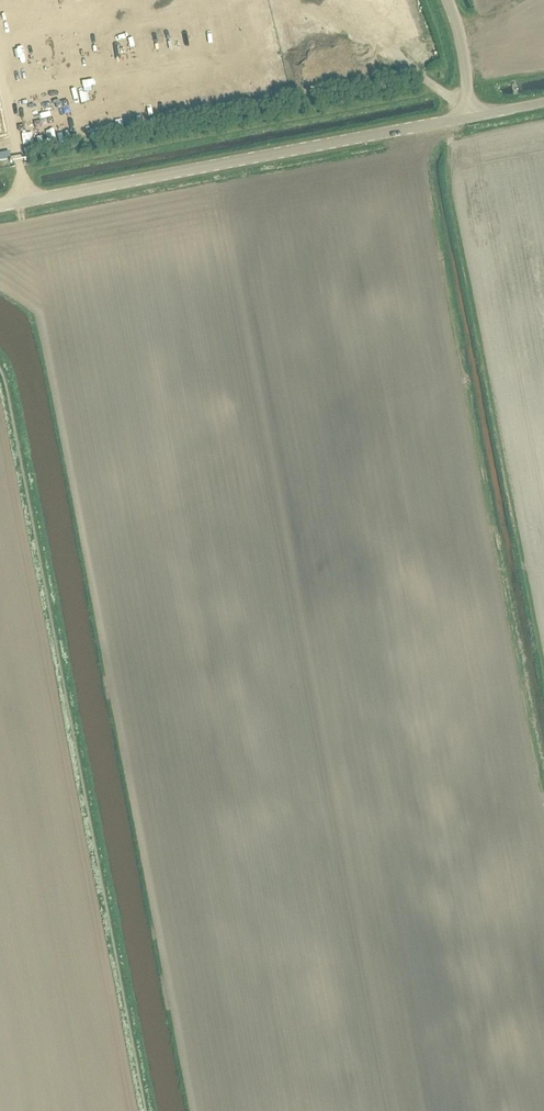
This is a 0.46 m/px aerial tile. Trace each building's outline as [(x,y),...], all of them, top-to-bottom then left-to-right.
[(9,161),(7,154),(0,155),(0,162),(9,161)]
